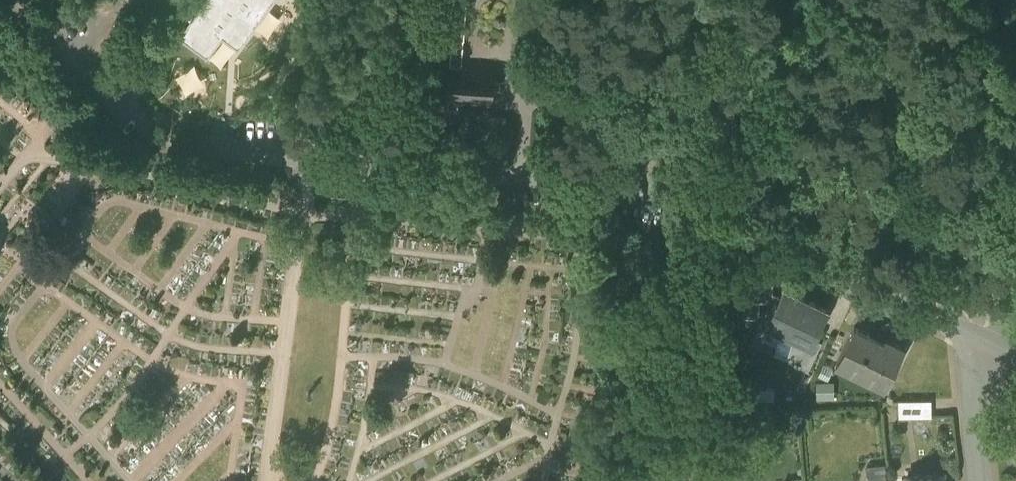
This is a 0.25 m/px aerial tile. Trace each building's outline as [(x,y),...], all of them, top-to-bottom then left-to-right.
[(178,37),(208,58),(223,38),(227,32),(231,36),(231,37),(237,42),(238,41),(243,44),(264,15),(265,16),(270,9),(269,9),(276,0),(205,0),(178,37)] [(434,47),(451,49),(450,61),(462,61),(467,0),(438,0),(434,47)] [(231,36),(227,32),(223,38),(239,50),(243,44),(238,41),(237,42),(231,37),(231,36)] [(450,61),(433,60),(431,99),(448,101),(448,106),(458,107),(458,101),(493,104),(494,88),(500,89),(500,80),(494,79),(496,64),(462,61),(450,61)] [(761,274),(745,273),(744,304),(759,305),(761,274)] [(825,308),(785,289),(785,288),(784,288),(777,302),(776,302),(774,307),(775,307),(769,320),(770,321),(770,320),(798,333),(811,340),(810,340),(811,341),(813,338),(827,309),(826,308),(825,308)] [(884,341),(855,327),(856,326),(854,325),(836,363),(884,387),(904,346),(885,337),(884,341)] [(811,340),(798,333),(789,358),(795,361),(794,362),(799,364),(800,363),(807,367),(820,341),(813,338),(811,341),(810,340),(811,340)] [(931,399),(898,399),(898,416),(931,416),(931,399)] [(867,465),(869,480),(886,480),(885,463),(867,465)] [(908,475),(909,480),(943,480),(942,472),(908,475)]
